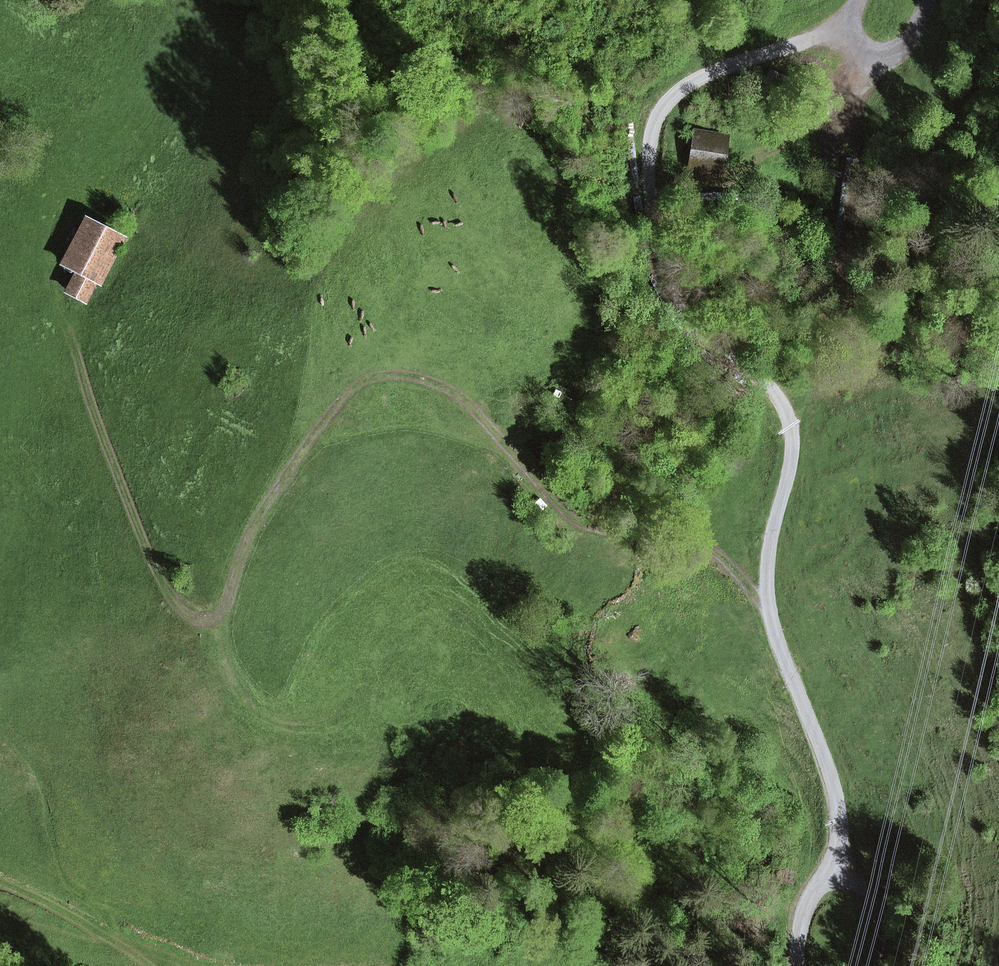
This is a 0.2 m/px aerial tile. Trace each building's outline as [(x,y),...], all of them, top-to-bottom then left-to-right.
[(695,134),(690,165),(722,170),(727,139),(695,134)] [(85,300),(96,281),(99,283),(123,239),(88,220),(65,263),(79,271),(68,291),(85,300)]
